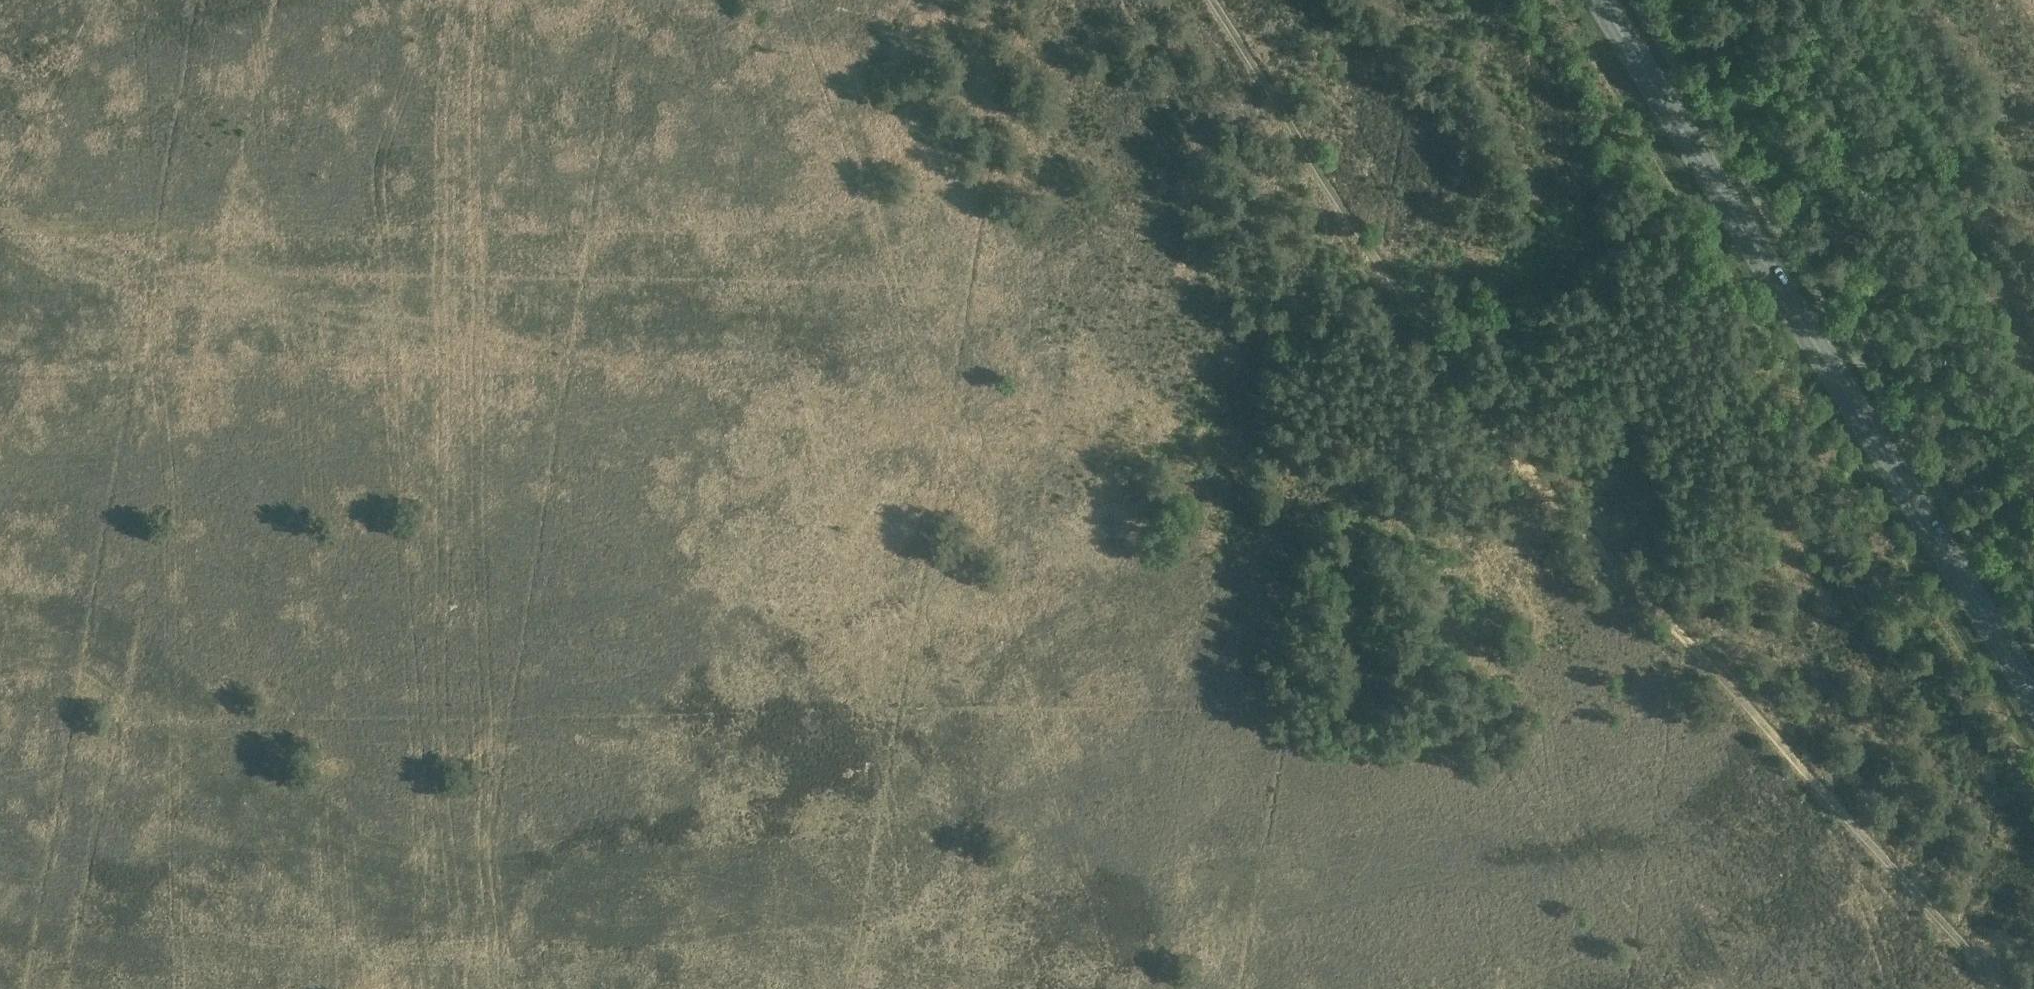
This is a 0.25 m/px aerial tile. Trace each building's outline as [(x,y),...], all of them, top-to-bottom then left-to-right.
[(1623,66),(1633,60),(1619,37),(1609,43),(1623,66)]
